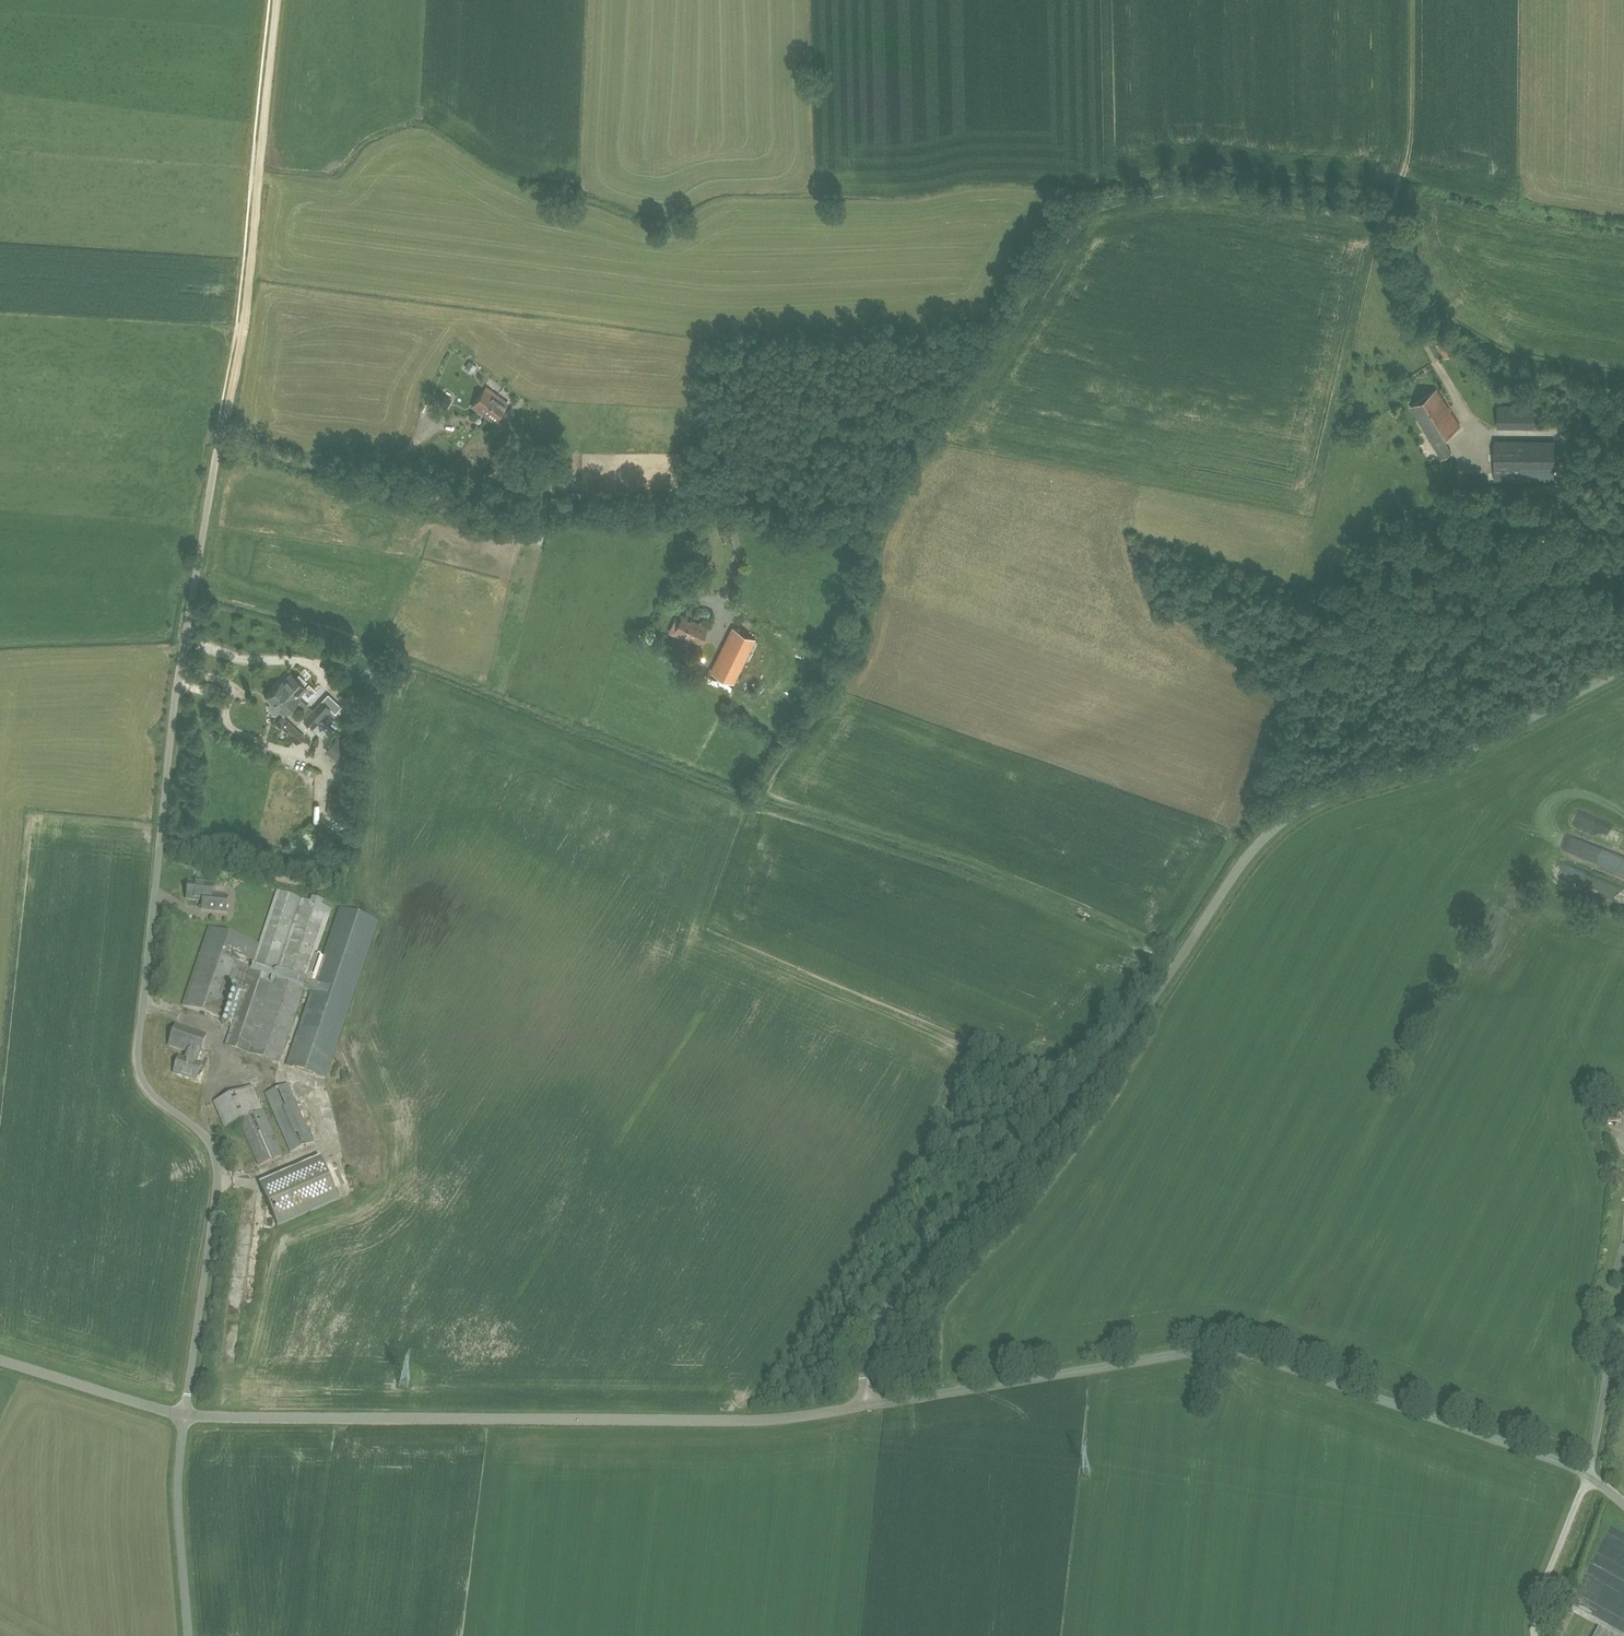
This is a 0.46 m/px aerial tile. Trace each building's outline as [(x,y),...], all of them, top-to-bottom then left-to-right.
[(1456,351),(1447,339),(1436,346),(1444,359),(1456,351)] [(471,373),(476,367),(469,362),(464,368),(471,373)] [(493,401),(498,396),(486,387),(472,406),(485,416),(490,411),(486,408),(492,400),(493,401)] [(1442,436),(1460,425),(1437,389),(1410,406),(1442,457),(1452,451),(1442,436)] [(507,421),(499,415),(507,403),(498,396),(493,401),(492,400),(486,408),(490,411),(485,416),(501,428),(507,421)] [(1555,439),(1495,438),(1494,479),(1555,480),(1555,439)] [(555,470),(553,467),(548,457),(532,465),(539,478),(555,470)] [(1555,482),(1522,482),(1522,499),(1555,499),(1555,482)] [(699,644),(707,628),(691,620),(690,621),(682,617),(679,621),(676,619),(671,628),(673,628),(671,633),(680,638),(682,635),(699,644)] [(756,638),(732,626),(709,671),(733,683),(756,638)] [(306,688),(303,685),(306,682),(299,675),(296,678),(291,673),(283,682),(283,681),(278,686),(288,696),(289,696),(291,697),(293,693),(299,696),(302,693),(308,698),(316,690),(309,684),(306,688)] [(285,715),(300,698),(299,696),(293,693),(291,697),(289,696),(288,696),(278,686),(267,698),(272,702),(269,706),(269,709),(274,713),(277,713),(280,710),(285,715)] [(298,707),(304,701),(300,698),(294,704),(298,707)] [(314,710),(324,719),(332,710),(322,701),(314,710)] [(324,719),(314,710),(304,720),(314,729),(324,719)] [(319,734),(329,724),(324,719),(314,729),(319,734)] [(301,738),(303,736),(300,733),(301,732),(288,720),(282,727),(290,736),(294,738),(297,736),(301,738)] [(339,736),(328,748),(344,763),(355,751),(339,736)] [(351,799),(353,793),(345,789),(342,795),(351,799)] [(211,896),(212,885),(189,883),(187,899),(210,902),(209,910),(226,912),(228,898),(211,896)] [(277,891),(260,942),(242,995),(227,1041),(251,1049),(280,1059),(305,988),(312,990),(288,1062),(326,1075),(377,926),(339,913),(315,985),(306,982),(331,909),(277,891)] [(223,1019),(232,992),(242,995),(260,942),(210,926),(183,1006),(223,1019)] [(199,1056),(205,1039),(206,1036),(176,1026),(169,1046),(192,1054),(190,1061),(180,1057),(174,1074),(196,1081),(201,1064),(196,1063),(198,1056),(199,1056)] [(314,1143),(289,1084),(265,1094),(291,1153),(314,1143)] [(283,1156),(264,1111),(252,1085),(213,1102),(223,1128),(239,1121),(258,1166),(283,1156)] [(339,1200),(321,1158),(260,1184),(278,1227),(339,1200)]
